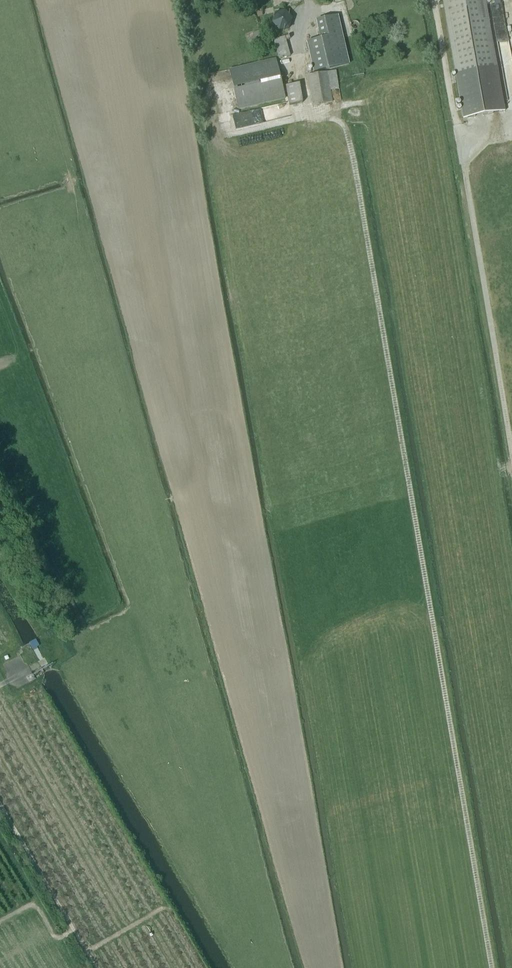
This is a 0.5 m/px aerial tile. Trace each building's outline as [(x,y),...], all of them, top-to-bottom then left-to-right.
[(463,119),(504,111),(485,0),(442,0),(463,119)] [(289,30),(292,19),(285,12),(274,13),(271,24),(278,32),(289,30)] [(313,73),(349,65),(337,15),(316,20),(320,38),(306,42),(313,73)] [(278,60),(290,57),(285,37),(273,40),(278,60)] [(238,110),(285,99),(276,59),(228,70),(238,110)] [(336,71),(307,76),(312,106),(332,102),(330,90),(339,89),(336,71)] [(288,106),(302,103),(299,84),(285,86),(288,106)]
